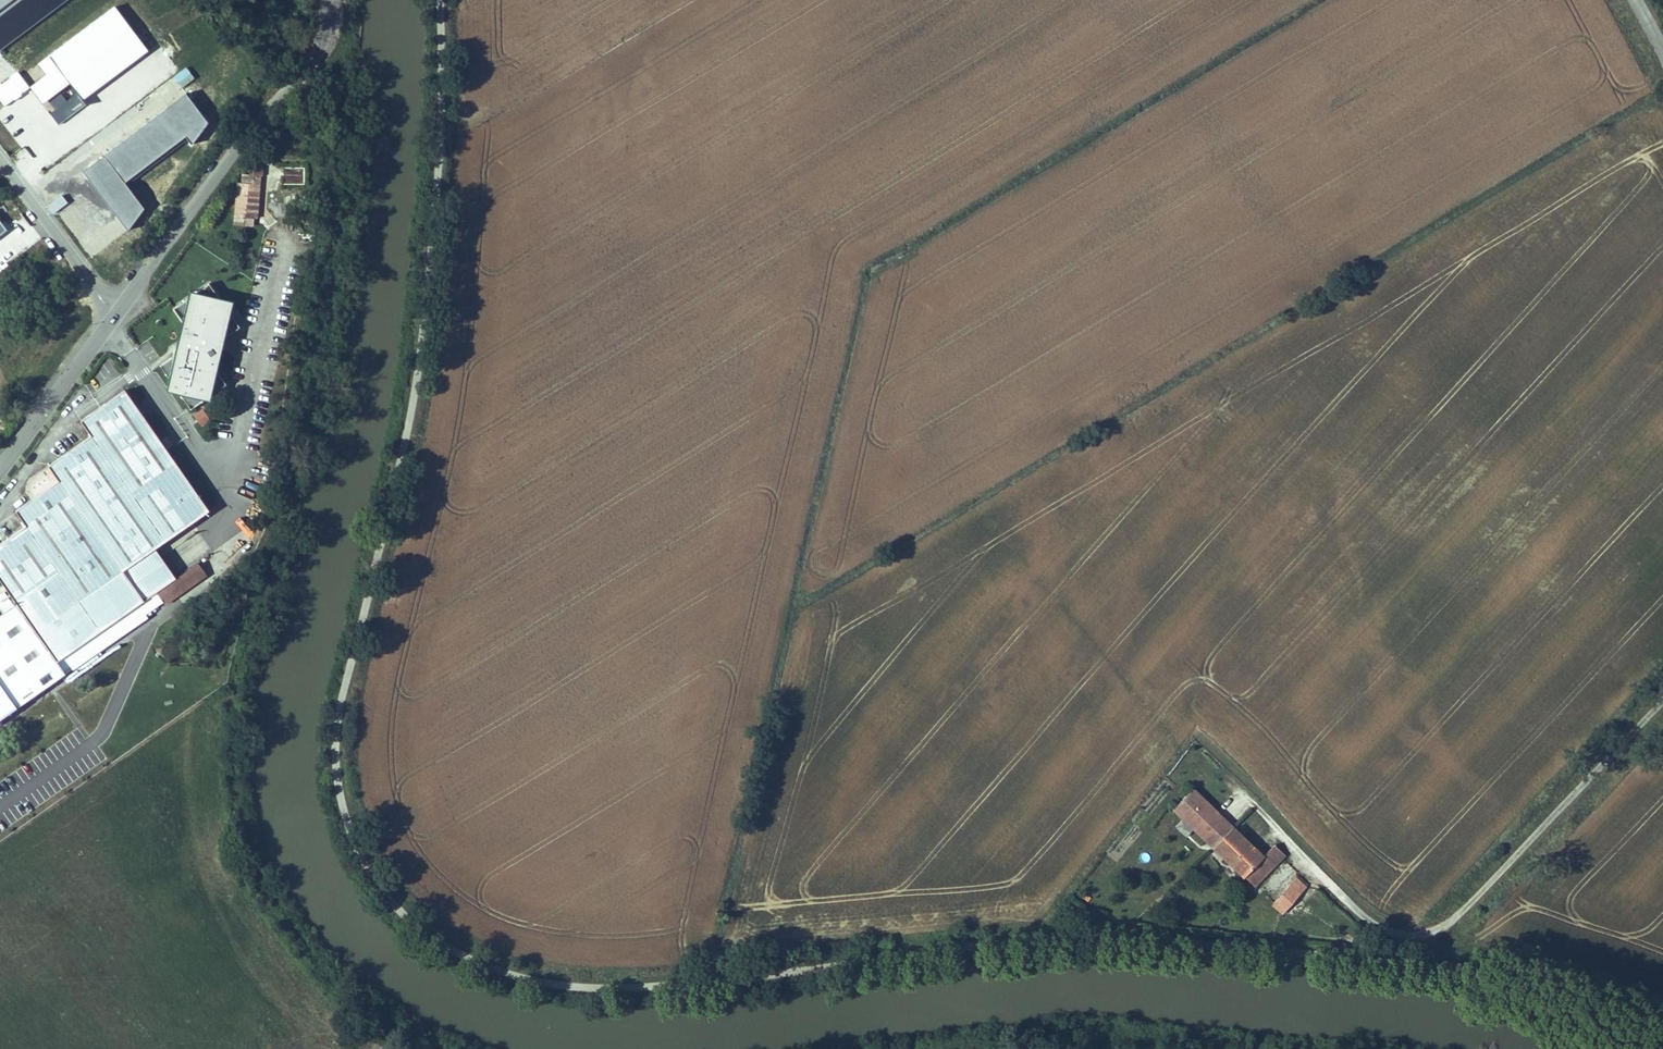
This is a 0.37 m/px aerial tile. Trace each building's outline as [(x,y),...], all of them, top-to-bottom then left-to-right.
[(147,48),(114,5),(49,55),(58,67),(81,99),(147,48)] [(81,99),(58,67),(30,87),(58,126),(86,106),(81,99)] [(283,185),(305,185),(305,168),(283,168),(283,185)] [(260,202),(262,174),(244,173),(243,182),(239,182),(235,216),(254,218),(256,202),(260,202)] [(9,229),(0,218),(0,236),(9,229)] [(172,305),(195,338),(159,364),(191,409),(227,383),(205,352),(242,325),(209,279),(172,305)] [(23,610),(56,658),(155,590),(176,576),(157,549),(212,510),(197,488),(128,386),(81,418),(92,434),(48,463),(58,478),(15,507),(25,522),(0,539),(0,577),(16,600),(23,610)] [(206,410),(195,412),(198,426),(209,423),(206,410)] [(56,658),(23,610),(16,600),(0,612),(0,684),(16,708),(67,674),(65,671),(163,602),(155,590),(56,658)] [(16,708),(0,684),(0,719),(16,708)] [(1190,793),(1171,813),(1251,890),(1249,893),(1255,898),(1260,892),(1255,887),(1283,859),(1274,850),(1262,862),(1230,831),(1211,813),(1190,793)] [(1219,805),(1211,813),(1230,831),(1237,823),(1219,805)] [(1294,882),(1271,907),(1281,916),(1304,891),(1294,882)]
